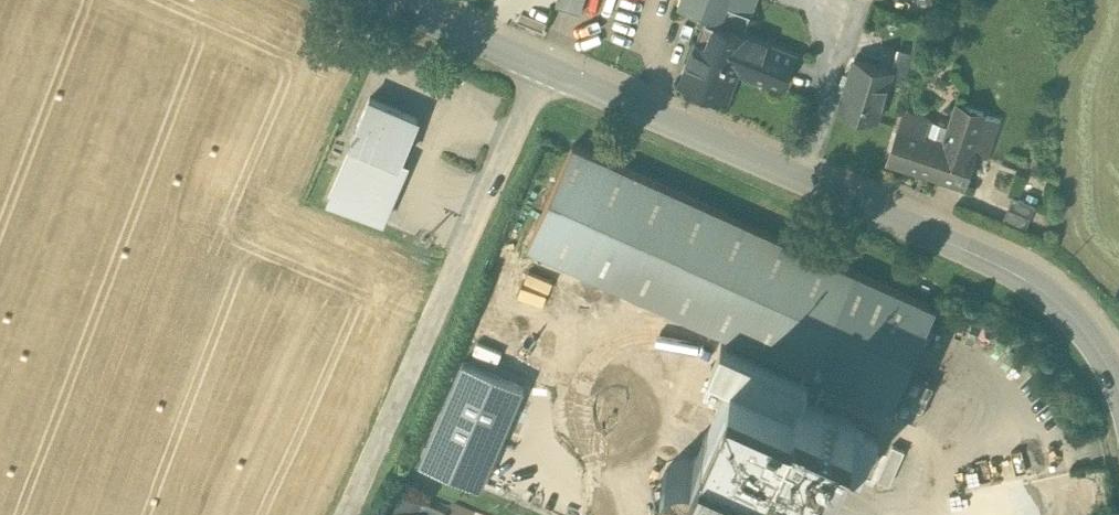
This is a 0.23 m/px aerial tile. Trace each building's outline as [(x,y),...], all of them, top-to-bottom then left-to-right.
[(555,5),(580,13),(585,0),(557,0),(555,5)] [(680,6),(706,16),(705,18),(720,24),(728,5),(751,13),(755,0),(682,0),(680,6)] [(751,13),(728,5),(720,24),(743,33),(751,13)] [(720,24),(705,18),(680,83),(726,101),(738,70),(783,87),(797,53),(743,33),(720,24)] [(889,70),(853,58),(837,105),(873,117),(889,70)] [(419,117),(370,96),(351,139),(353,140),(329,196),(383,219),(408,162),(401,159),(419,117)] [(958,105),(943,142),(974,154),(989,158),(1002,119),(958,105)] [(885,163),(930,179),(943,142),(929,137),(934,124),(903,113),(885,163)] [(943,142),(930,179),(961,190),(974,154),(943,142)] [(934,308),(575,145),(575,144),(573,143),(527,244),(529,245),(529,244),(889,408),(890,409),(891,408),(918,421),(934,385),(907,373),(937,308),(935,307),(934,308)] [(1036,205),(1013,195),(1008,207),(1031,216),(1036,205)] [(1031,216),(1008,207),(1003,219),(1026,228),(1031,216)] [(810,381),(723,342),(712,368),(733,377),(695,458),(818,514),(838,466),(856,426),(859,420),(803,396),(810,381)] [(524,386),(463,362),(451,388),(447,397),(441,406),(419,459),(481,487),(524,386)] [(880,437),(856,426),(838,466),(862,476),(880,437)] [(984,486),(1012,485),(1010,459),(983,460),(984,486)] [(427,502),(405,493),(396,514),(421,514),(427,502)] [(1076,498),(1052,499),(1053,514),(1077,514),(1076,498)] [(427,502),(421,514),(449,514),(450,512),(449,512),(427,502)] [(452,506),(449,512),(450,512),(449,514),(473,514),(452,506)]
